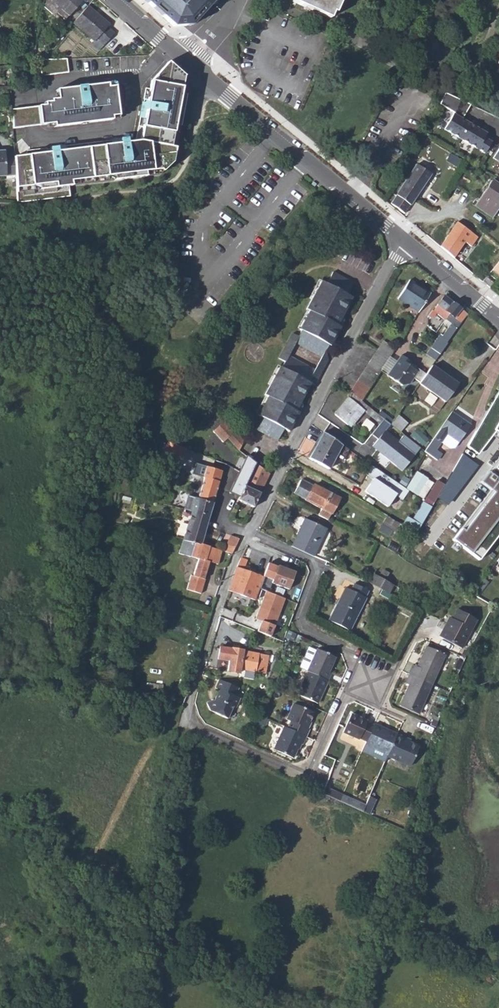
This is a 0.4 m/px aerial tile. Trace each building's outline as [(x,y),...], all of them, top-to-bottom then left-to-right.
[(64,21),(69,16),(50,0),(49,0),(45,5),(64,21)] [(69,16),(81,2),(79,0),(50,0),(69,16)] [(175,26),(193,25),(215,0),(145,0),(175,26)] [(292,1),(329,18),(332,12),(334,13),(340,0),(293,0),(292,1)] [(108,25),(87,7),(73,23),(94,41),(96,39),(103,45),(113,34),(106,28),(108,25)] [(263,7),(258,17),(267,21),(272,11),(263,7)] [(25,62),(31,63),(33,45),(26,44),(25,62)] [(41,60),(41,76),(69,72),(67,59),(41,60)] [(188,80),(168,62),(151,81),(139,146),(131,147),(130,142),(14,157),(15,178),(16,192),(17,201),(31,201),(70,196),(68,186),(159,175),(172,162),(188,80)] [(40,106),(11,110),(12,129),(42,125),(47,125),(47,128),(112,120),(112,117),(119,116),(115,86),(108,87),(108,83),(85,86),(86,89),(78,90),(78,87),(56,90),(57,93),(57,99),(50,100),(51,102),(44,103),(45,106),(40,106)] [(470,105),(444,93),(439,103),(454,112),(445,128),(485,153),(493,139),(485,135),(486,134),(461,119),(470,105)] [(15,178),(14,157),(14,154),(5,154),(0,155),(0,176),(6,175),(6,179),(15,178)] [(416,164),(390,203),(401,210),(406,202),(410,205),(431,174),(417,165),(419,163),(416,161),(414,163),(416,164)] [(474,205),(492,218),(498,208),(498,185),(492,180),(474,205)] [(457,221),(440,245),(454,257),(471,231),(457,221)] [(290,334),(286,343),(293,347),(294,344),(320,357),(327,361),(325,351),(328,345),(330,346),(343,323),(342,317),(351,299),(345,296),(352,284),(332,273),(325,285),(319,282),(305,310),(308,311),(298,330),(300,331),(297,337),(290,334)] [(490,282),(484,277),(481,281),(487,286),(490,282)] [(397,299),(418,313),(430,294),(410,280),(397,299)] [(460,308),(444,296),(435,307),(432,311),(436,313),(444,319),(447,315),(448,314),(453,318),(460,308)] [(460,308),(468,314),(468,313),(470,311),(463,305),(460,308)] [(440,334),(431,348),(439,354),(468,314),(460,308),(453,318),(448,314),(447,315),(444,319),(446,321),(450,324),(443,335),(440,334)] [(428,317),(431,319),(436,313),(432,311),(428,317)] [(440,334),(443,335),(450,324),(446,321),(439,333),(440,334)] [(383,341),(377,350),(389,358),(395,349),(383,341)] [(282,350),(289,353),(293,347),(286,343),(282,350)] [(431,348),(426,355),(435,360),(439,354),(431,348)] [(289,353),(282,350),(277,359),(284,362),(281,368),(278,367),(264,395),(267,397),(257,415),(262,418),(256,430),(275,440),(282,429),(289,432),(302,407),(300,401),(309,383),(314,385),(320,374),(313,370),(288,357),(289,353)] [(377,350),(349,392),(352,394),(361,401),(389,358),(377,350)] [(413,376),(421,381),(426,373),(416,366),(412,367),(409,365),(412,361),(403,355),(389,374),(402,384),(409,383),(413,376)] [(313,370),(320,374),(327,361),(320,357),(313,370)] [(457,384),(431,366),(426,373),(421,381),(419,384),(445,402),(457,384)] [(363,411),(376,421),(380,416),(361,401),(352,394),(335,415),(345,422),(347,421),(351,425),(363,411)] [(470,425),(451,412),(424,451),(426,453),(436,460),(441,454),(435,450),(441,442),(446,435),(457,442),(458,443),(470,425)] [(407,422),(397,415),(390,424),(391,425),(398,430),(400,432),(407,422)] [(485,427),(498,436),(498,424),(491,418),(485,427)] [(405,467),(420,448),(408,439),(404,435),(399,441),(386,431),(391,425),(390,424),(384,419),(380,424),(372,434),(378,439),(373,446),(376,449),(375,449),(397,466),(399,462),(405,467)] [(225,439),(238,450),(242,440),(231,428),(221,420),(210,434),(222,443),(225,439)] [(476,471),(498,436),(485,427),(462,462),(476,471)] [(408,439),(420,448),(426,439),(416,429),(408,439)] [(329,469),(341,445),(323,433),(309,458),(329,469)] [(441,442),(449,447),(453,447),(457,442),(446,435),(441,442)] [(238,500),(253,507),(268,474),(247,456),(229,492),(239,496),(237,500),(238,500)] [(209,515),(222,471),(195,461),(186,486),(200,490),(197,498),(195,498),(191,510),(209,515)] [(461,465),(475,474),(476,471),(462,462),(461,465)] [(365,491),(387,507),(395,495),(402,500),(408,491),(371,466),(366,474),(373,479),(365,491)] [(408,488),(423,497),(429,487),(425,484),(428,478),(418,472),(408,488)] [(447,487),(453,492),(455,489),(451,487),(459,474),(457,472),(447,487)] [(292,492),(322,509),(318,515),(320,516),(327,520),(339,498),(314,485),(312,487),(299,480),(292,492)] [(406,519),(402,526),(407,530),(415,535),(431,507),(423,501),(411,522),(406,519)] [(201,544),(209,515),(191,510),(183,539),(201,544)] [(304,518),(291,546),(313,557),(326,529),(304,518)] [(402,537),(407,530),(402,526),(391,520),(386,528),(402,537)] [(383,534),(393,539),(396,534),(386,528),(383,534)] [(225,546),(234,549),(238,539),(229,535),(225,546)] [(209,548),(209,546),(203,545),(201,544),(183,539),(179,554),(198,559),(193,575),(191,574),(187,590),(201,594),(206,578),(204,578),(207,567),(202,565),(203,560),(209,561),(218,564),(222,552),(209,548)] [(418,564),(429,571),(436,560),(425,553),(418,564)] [(246,560),(241,558),(238,566),(228,591),(231,591),(229,596),(243,602),(245,597),(253,600),(262,577),(243,569),(246,560)] [(272,583),(289,589),(296,572),(279,565),(272,583)] [(373,574),(368,583),(395,597),(400,589),(373,574)] [(460,582),(473,592),(479,584),(466,574),(460,582)] [(123,582),(138,587),(140,583),(123,577),(123,582)] [(478,596),(489,582),(483,578),(479,584),(473,592),(478,596)] [(345,588),(328,620),(349,631),(366,599),(365,598),(368,591),(355,584),(351,591),(345,588)] [(266,591),(255,618),(261,620),(256,633),(261,634),(269,637),(284,598),(266,591)] [(442,629),(439,636),(462,647),(475,618),(455,608),(445,630),(442,629)] [(412,664),(407,673),(409,673),(430,683),(443,653),(425,645),(416,666),(412,664)] [(265,674),(269,656),(220,647),(217,659),(229,661),(227,671),(239,673),(240,670),(265,674)] [(315,651),(308,648),(299,669),(302,670),(306,672),(315,651)] [(316,650),(306,672),(307,672),(326,681),(330,674),(328,673),(334,658),(316,650)] [(298,678),(303,680),(307,672),(306,672),(302,670),(298,678)] [(316,704),(326,681),(307,672),(303,680),(298,678),(297,677),(291,691),(296,694),(296,695),(316,704)] [(417,712),(430,683),(409,673),(405,682),(408,684),(399,704),(417,712)] [(223,716),(228,718),(233,705),(237,706),(241,697),(236,695),(239,687),(237,686),(219,678),(215,688),(221,690),(217,697),(208,702),(212,711),(223,716)] [(290,722),(287,728),(305,736),(308,729),(305,728),(312,713),(293,704),(286,720),(290,722)] [(162,709),(146,708),(146,713),(146,719),(161,719),(162,709)] [(358,736),(365,739),(372,724),(365,721),(365,720),(349,712),(341,730),(357,738),(358,736)] [(395,733),(373,723),(372,724),(365,739),(363,743),(386,754),(395,733)] [(301,744),(305,736),(287,728),(284,726),(273,750),(291,758),(298,743),(301,744)] [(417,746),(408,742),(402,739),(403,737),(395,733),(386,754),(385,755),(408,766),(417,746)] [(341,794),(326,787),(323,794),(338,801),(341,794)] [(364,804),(341,794),(338,801),(360,811),(364,804)] [(374,799),(367,796),(364,804),(360,811),(367,816),(374,799)]
